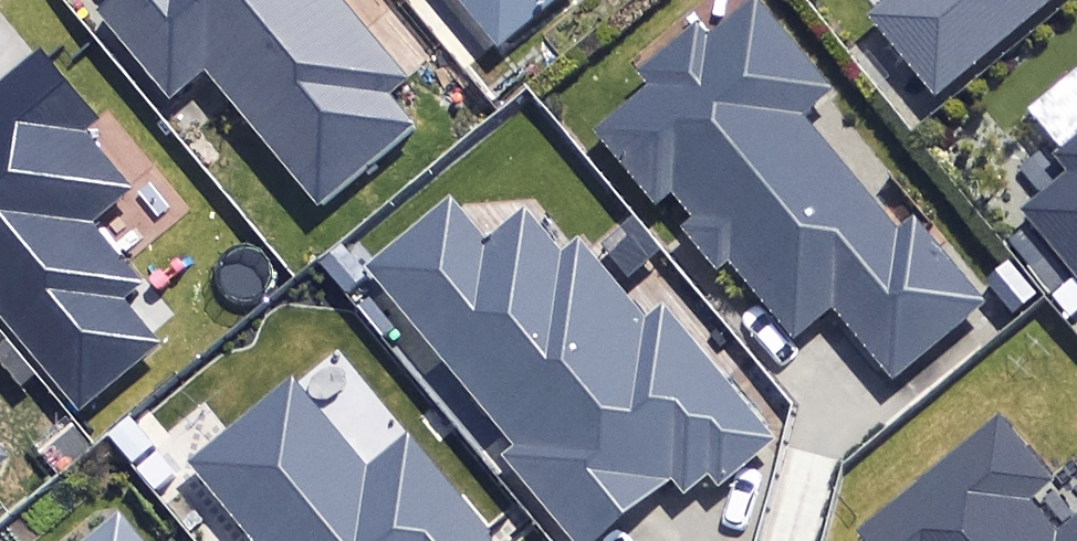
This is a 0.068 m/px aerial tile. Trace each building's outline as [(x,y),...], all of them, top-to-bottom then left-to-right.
[(94,7),(168,95),(206,64),(317,197),(409,121),(387,95),(413,74),(351,0),(103,0),(94,7)] [(499,46),(555,0),(460,0),(499,46)] [(760,0),(745,0),(707,32),(695,17),(635,67),(647,80),(590,128),(655,205),(670,192),(690,216),(678,225),(716,270),(728,260),(794,338),(831,307),(891,378),(987,299),(913,212),(897,226),(802,113),(833,87),(760,0)] [(878,23),(942,101),(1066,0),(906,0),(878,23)] [(78,413),(164,345),(122,292),(143,277),(90,210),(123,184),(79,127),(97,113),(44,45),(0,79),(0,315),(78,413)] [(1053,151),(1067,167),(1018,208),(1076,278),(1076,131),(1053,151)] [(573,540),(588,540),(667,477),(683,497),(712,474),(719,483),(778,436),(664,296),(648,309),(586,232),(563,251),(525,204),(484,237),(451,197),(370,262),(519,445),(505,457),(573,540)] [(307,392),(204,476),(257,540),(492,540),(418,450),(379,481),(307,392)] [(998,409),(854,529),(864,540),(1076,540),(1076,513),(1057,530),(1029,497),(1054,476),(998,409)] [(14,464),(0,446),(0,475),(14,464)] [(132,527),(115,540),(143,540),(132,527)]
